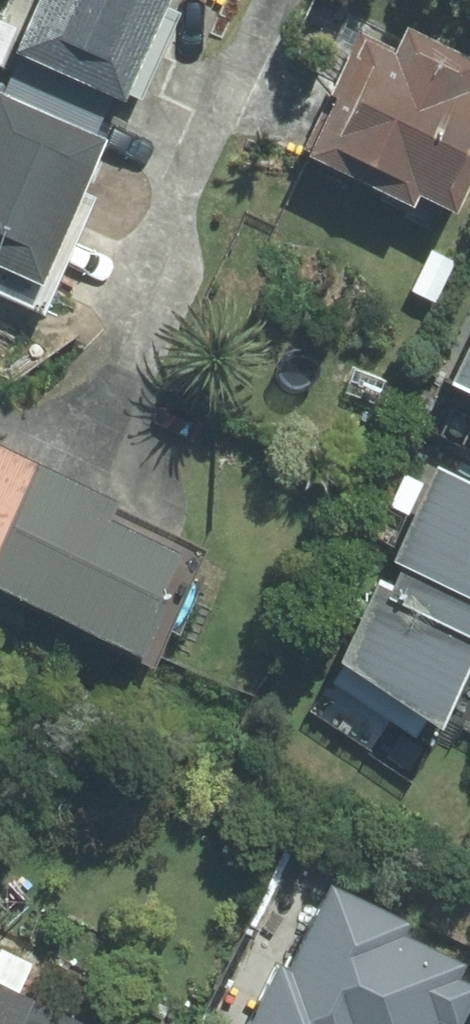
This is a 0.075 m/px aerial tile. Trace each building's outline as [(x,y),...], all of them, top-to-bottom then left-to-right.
[(0,23),(0,47),(98,94),(143,0),(11,0),(0,23)] [(279,145),(385,196),(392,181),(433,200),(469,122),(469,57),(383,15),(371,40),(337,24),(279,145)] [(0,96),(0,271),(16,278),(84,135),(0,96)] [(469,399),(469,287),(426,379),(469,399)] [(107,647),(155,551),(78,514),(88,494),(0,451),(0,595),(107,647)] [(409,456),(364,549),(372,553),(363,572),(350,566),(311,648),(374,692),(360,714),(389,734),(469,598),(469,576),(467,575),(469,568),(469,485),(409,456)] [(449,1021),(455,1023),(469,1023),(469,956),(406,926),(413,913),(335,876),(295,961),(283,955),(250,1023),(447,1023),(449,1021)] [(0,983),(0,1023),(66,1023),(70,1017),(0,983)] [(109,1013),(104,1023),(132,1023),(109,1013)]
